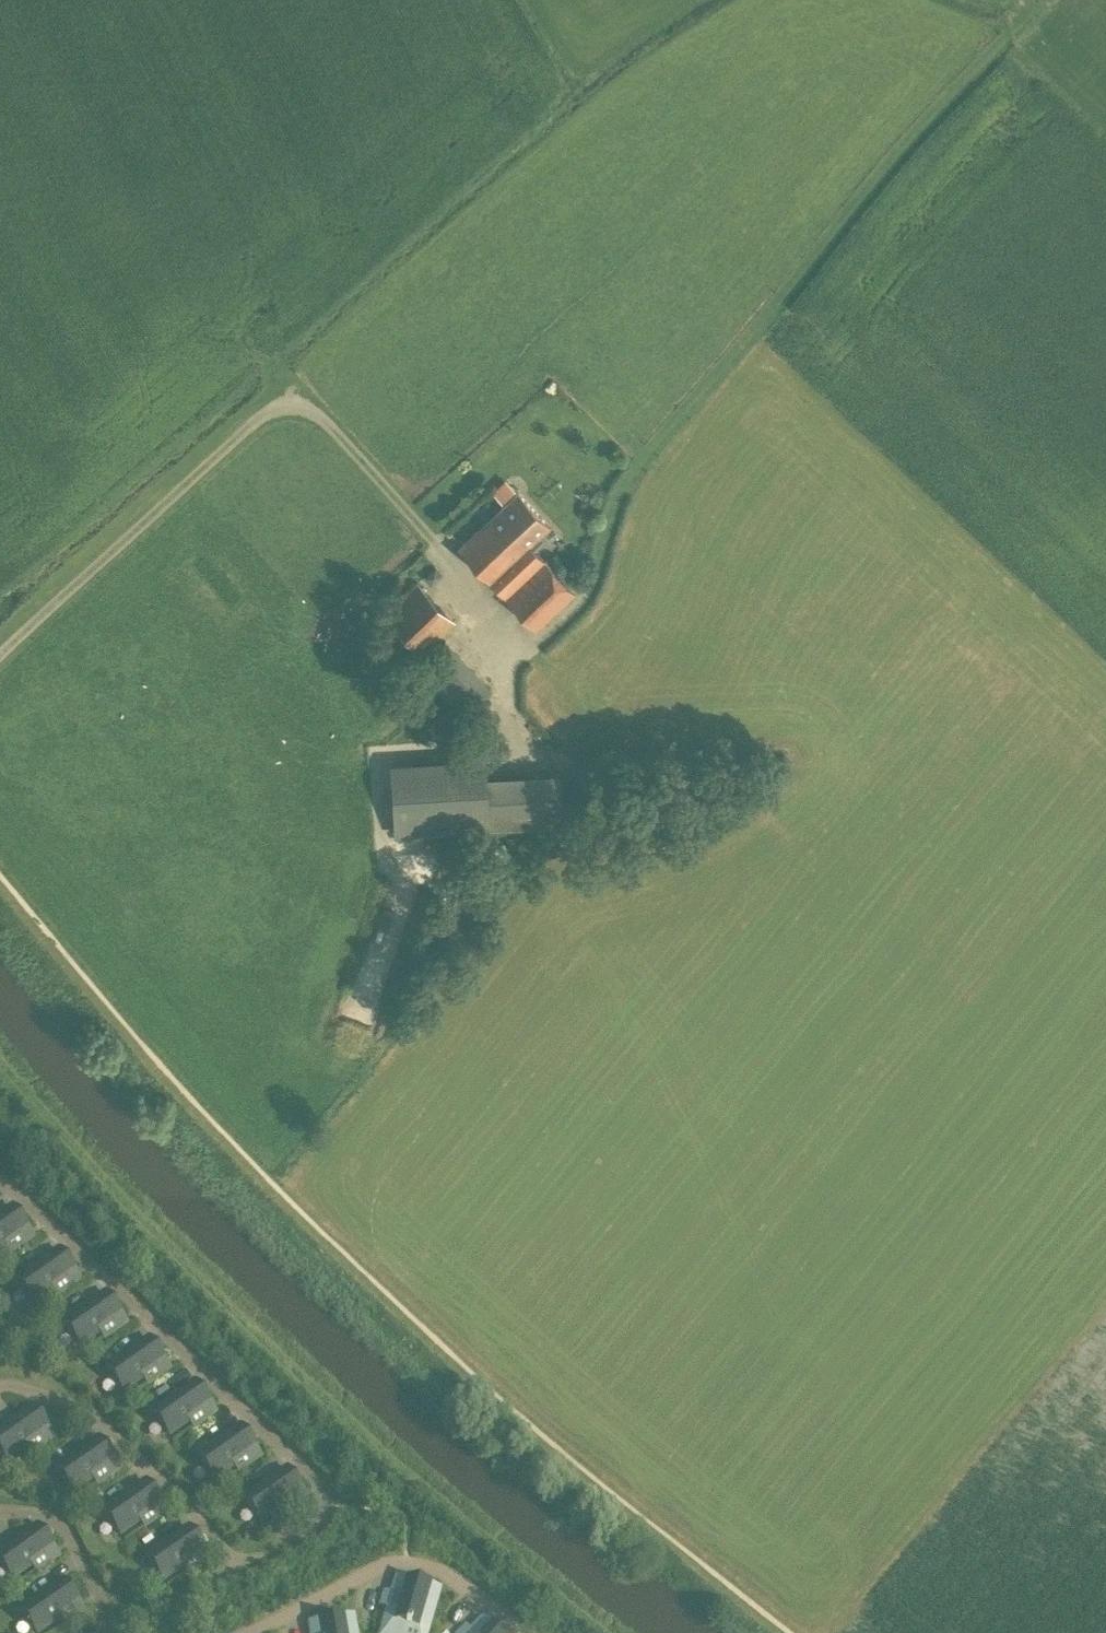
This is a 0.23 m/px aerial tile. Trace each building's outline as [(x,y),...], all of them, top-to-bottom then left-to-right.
[(536,630),(574,593),(532,547),(543,538),(539,534),(549,525),(517,491),(458,546),(490,580),(536,630)] [(423,655),(455,622),(415,580),(400,593),(401,594),(383,612),(423,655)] [(559,819),(552,763),(479,769),(480,749),(388,756),(394,832),(559,819)] [(33,1237),(12,1207),(0,1215),(0,1250),(6,1246),(11,1252),(33,1237)] [(58,1295),(79,1280),(58,1250),(17,1279),(34,1302),(53,1289),(58,1295)] [(104,1338),(126,1323),(105,1293),(63,1322),(80,1346),(100,1332),(104,1338)] [(147,1384),(169,1369),(148,1339),(107,1367),(123,1391),(143,1378),(147,1384)] [(194,1428),(215,1412),(194,1382),(153,1412),(170,1435),(189,1421),(194,1428)] [(53,1437),(32,1407),(0,1430),(0,1450),(7,1460),(27,1446),(31,1452),(53,1437)] [(238,1472),(260,1456),(239,1426),(197,1455),(214,1479),(233,1465),(238,1472)] [(97,1484),(119,1469),(98,1439),(56,1468),(73,1491),(93,1478),(97,1484)] [(284,1514),(306,1499),(286,1469),(244,1498),(260,1521),(280,1508),(284,1514)] [(144,1527),(166,1511),(145,1482),(103,1511),(120,1534),(140,1520),(144,1527)] [(57,1554),(37,1526),(0,1552),(0,1561),(11,1577),(31,1563),(35,1570),(57,1554)] [(187,1573),(209,1558),(188,1527),(146,1556),(163,1580),(182,1566),(187,1573)] [(377,1606),(386,1608),(379,1632),(408,1632),(429,1632),(442,1589),(395,1576),(390,1592),(382,1590),(377,1606)] [(61,1624),(83,1609),(63,1580),(22,1609),(37,1632),(57,1618),(61,1624)] [(307,1623),(308,1632),(358,1632),(355,1615),(307,1623)] [(456,1632),(501,1632),(483,1617),(471,1629),(465,1623),(456,1632)]
